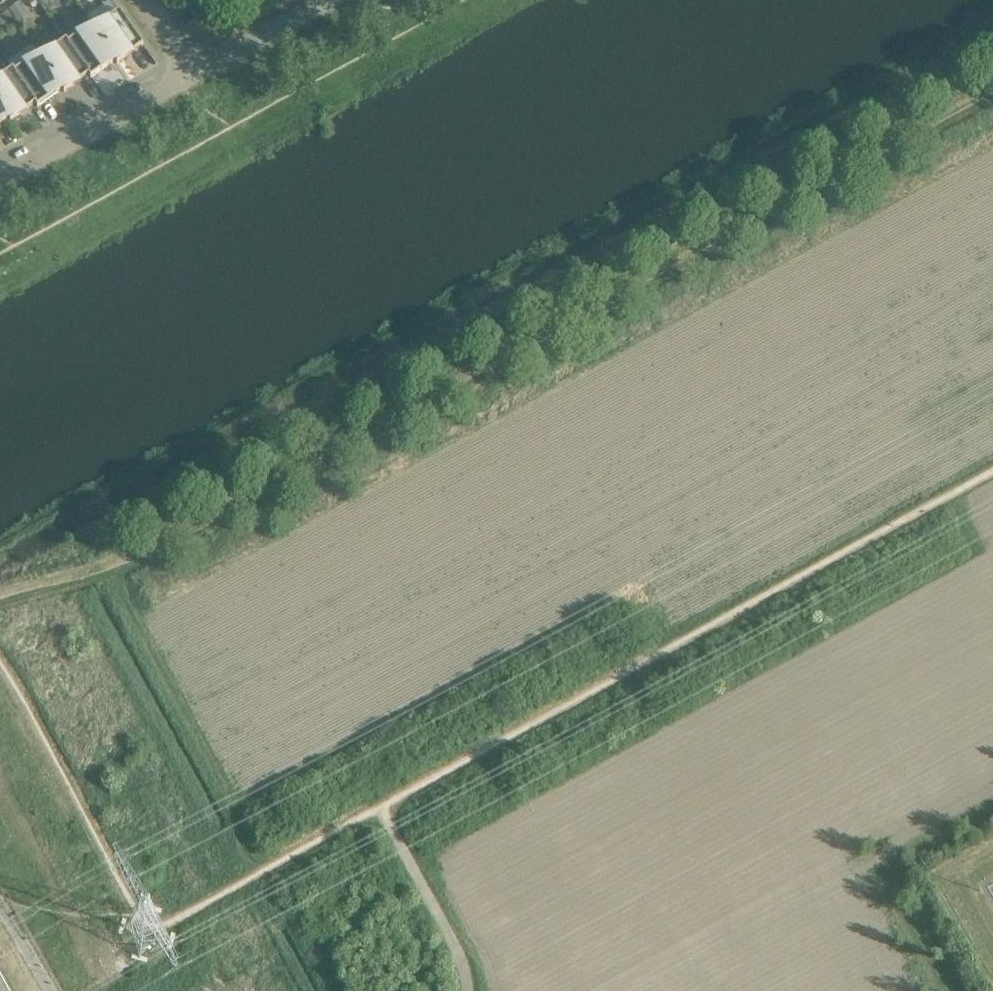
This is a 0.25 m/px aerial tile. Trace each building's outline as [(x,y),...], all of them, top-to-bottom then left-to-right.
[(19,2),(10,8),(17,18),(26,12),(19,2)] [(0,15),(0,19),(3,23),(12,17),(7,10),(0,15)] [(143,45),(119,11),(95,28),(93,25),(92,26),(118,63),(143,45)] [(118,63),(92,26),(68,43),(66,40),(65,40),(91,77),(115,61),(117,64),(118,63)] [(91,77),(65,40),(41,57),(39,54),(39,55),(65,92),(88,75),(90,78),(91,77)] [(65,92),(39,55),(15,71),(13,68),(12,69),(38,106),(62,90),(64,92),(65,92)] [(12,69),(0,78),(0,105),(11,121),(35,104),(37,107),(38,106),(12,69)] [(0,105),(0,124),(8,119),(10,122),(11,121),(0,105)]
